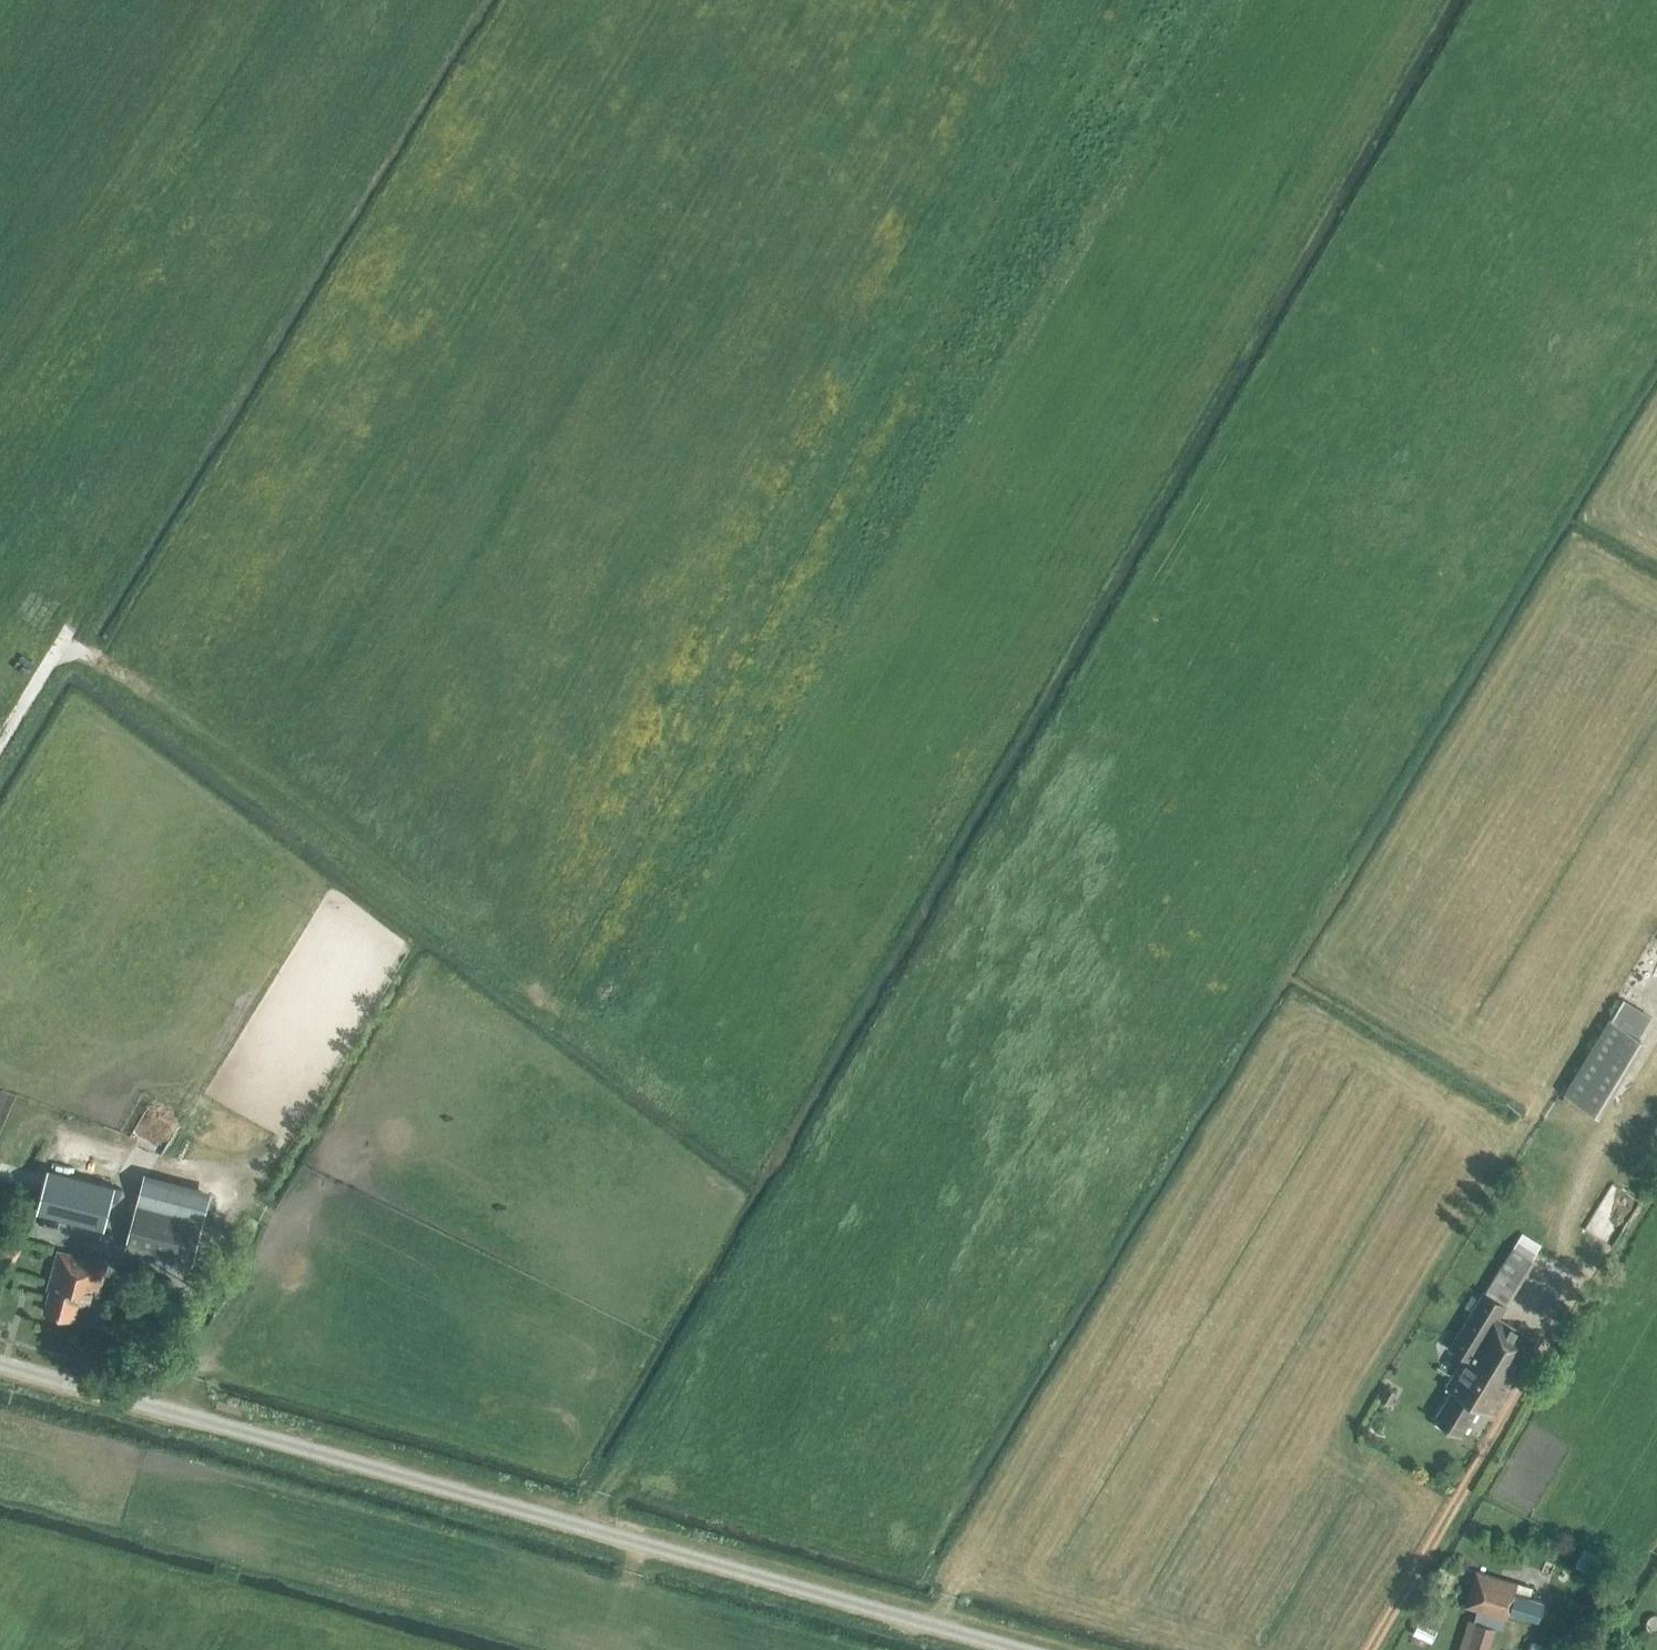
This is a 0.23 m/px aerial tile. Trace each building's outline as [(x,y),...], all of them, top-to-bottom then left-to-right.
[(1640,1037),(1652,1017),(1625,1000),(1613,1020),(1611,1019),(1564,1095),(1599,1117),(1647,1041),(1640,1037)] [(49,1168),(38,1211),(103,1228),(114,1185),(49,1168)] [(192,1269),(204,1222),(137,1204),(124,1251),(192,1269)] [(1504,1305),(1519,1281),(1533,1259),(1514,1247),(1501,1268),(1485,1293),(1484,1292),(1450,1348),(1464,1356),(1446,1387),(1452,1390),(1434,1419),(1461,1435),(1484,1398),(1498,1407),(1538,1342),(1498,1318),(1506,1306),(1504,1305)] [(96,1303),(106,1263),(57,1251),(49,1283),(52,1284),(45,1312),(75,1320),(80,1299),(96,1303)] [(1389,1404),(1397,1391),(1388,1386),(1381,1399),(1389,1404)] [(1600,1577),(1609,1558),(1587,1547),(1578,1566),(1600,1577)] [(1545,1600),(1530,1596),(1533,1588),(1518,1584),(1519,1583),(1477,1570),(1465,1607),(1478,1611),(1474,1621),(1469,1620),(1460,1649),(1488,1649),(1495,1628),(1504,1630),(1509,1611),(1540,1620),(1545,1600)] [(1648,1611),(1656,1614),(1656,1578),(1648,1611)] [(1591,1621),(1581,1615),(1572,1629),(1582,1636),(1591,1621)]
